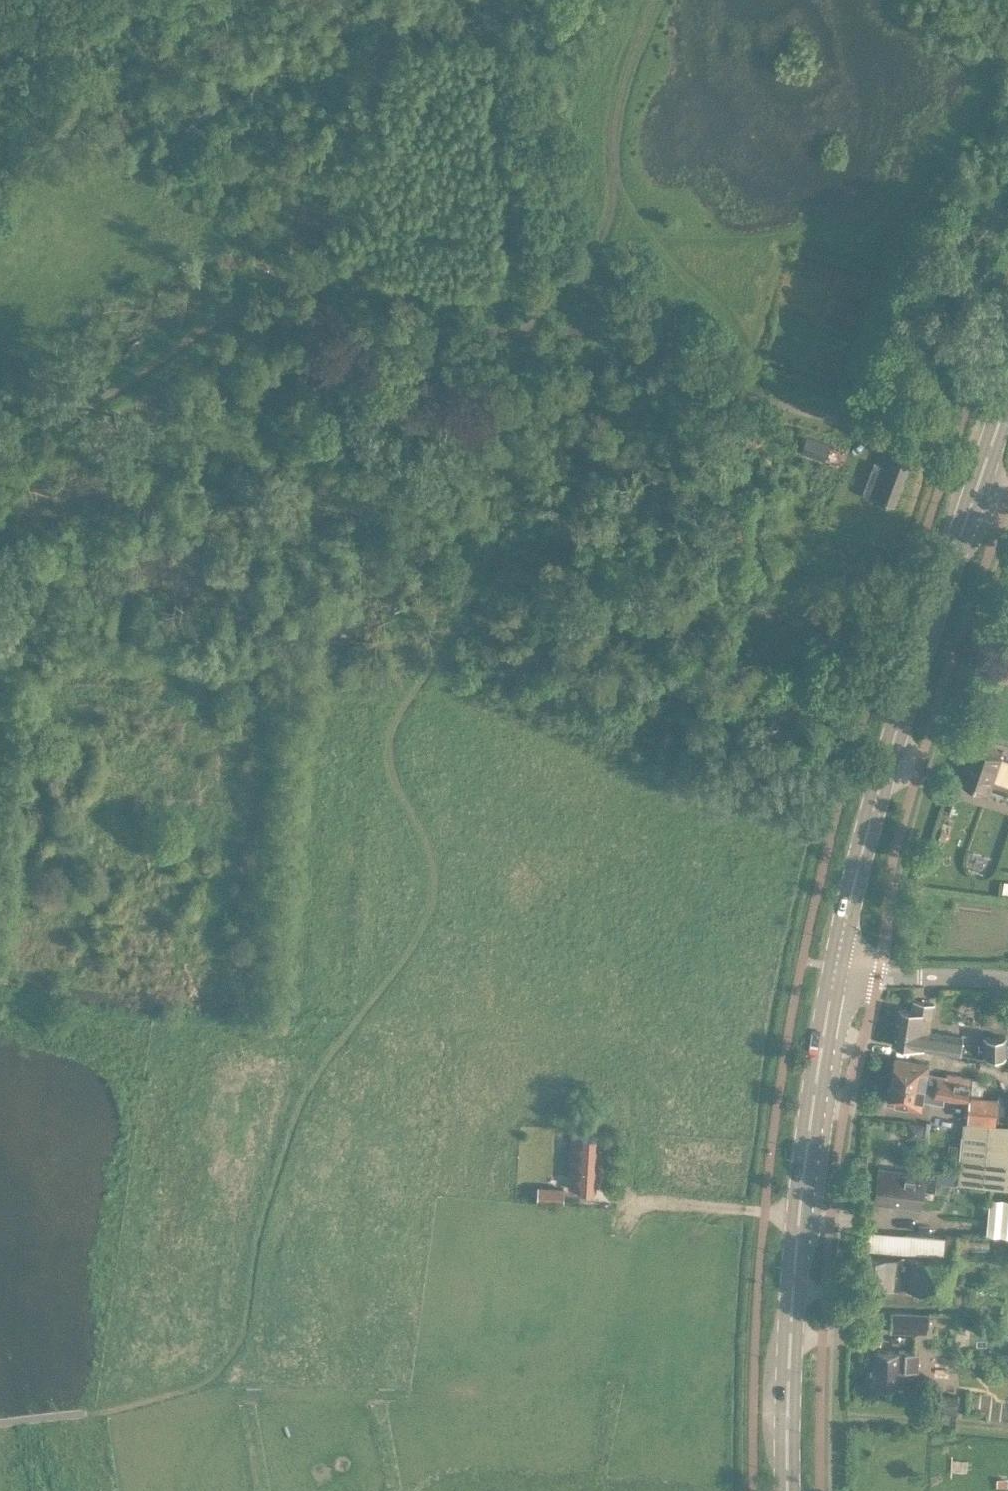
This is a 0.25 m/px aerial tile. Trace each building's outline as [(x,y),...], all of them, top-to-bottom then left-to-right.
[(830,466),(836,451),(806,440),(800,455),(830,466)] [(912,455),(887,446),(880,467),(874,464),(862,495),(893,506),(903,480),(912,455)] [(970,750),(959,783),(988,794),(992,782),(1007,787),(1007,763),(970,750)] [(958,1056),(961,1038),(928,1033),(933,1006),(913,1002),(911,1012),(897,1010),(892,1045),(958,1056)] [(1005,1057),(1005,1039),(983,1038),(983,1056),(1005,1057)] [(954,1085),(951,1099),(966,1102),(968,1088),(969,1088),(969,1087),(968,1087),(970,1079),(951,1076),(950,1081),(925,1076),(927,1065),(895,1059),(894,1062),(892,1064),(891,1071),(893,1073),(892,1077),(893,1077),(893,1081),(891,1081),(893,1082),(892,1084),(936,1091),(937,1082),(954,1085)] [(888,1100),(888,1101),(888,1103),(919,1109),(921,1100),(942,1104),(943,1098),(951,1099),(954,1085),(937,1082),(936,1091),(892,1084),(892,1086),(891,1086),(890,1089),(887,1091),(886,1097),(888,1100)] [(994,1122),(996,1098),(968,1096),(966,1120),(994,1122)] [(962,1125),(959,1162),(1007,1167),(1007,1127),(962,1125)] [(569,1177),(568,1190),(594,1192),(595,1172),(598,1139),(571,1137),(570,1162),(562,1162),(561,1177),(564,1177),(563,1178),(567,1179),(567,1177),(569,1177)] [(959,1162),(957,1184),(1007,1189),(1007,1167),(959,1162)] [(936,1178),(878,1170),(874,1202),(919,1208),(921,1190),(934,1192),(936,1178)] [(538,1190),(537,1201),(562,1203),(563,1191),(538,1190)] [(996,1198),(995,1235),(1007,1235),(1007,1198),(996,1198)] [(964,1264),(967,1237),(946,1235),(943,1261),(964,1264)] [(903,1254),(943,1257),(944,1238),(904,1236),(903,1254)] [(907,1263),(865,1257),(861,1286),(873,1288),(873,1292),(875,1292),(875,1288),(895,1290),(895,1291),(896,1291),(897,1281),(905,1282),(904,1289),(934,1293),(947,1295),(950,1264),(950,1263),(908,1259),(907,1263)] [(927,1329),(927,1327),(928,1316),(890,1314),(889,1327),(927,1329)] [(874,1382),(874,1387),(897,1388),(904,1388),(916,1389),(917,1372),(918,1354),(914,1354),(913,1354),(876,1352),(876,1353),(875,1369),(872,1369),(871,1382),(874,1382)] [(945,1398),(944,1414),(956,1415),(957,1399),(945,1398)]
